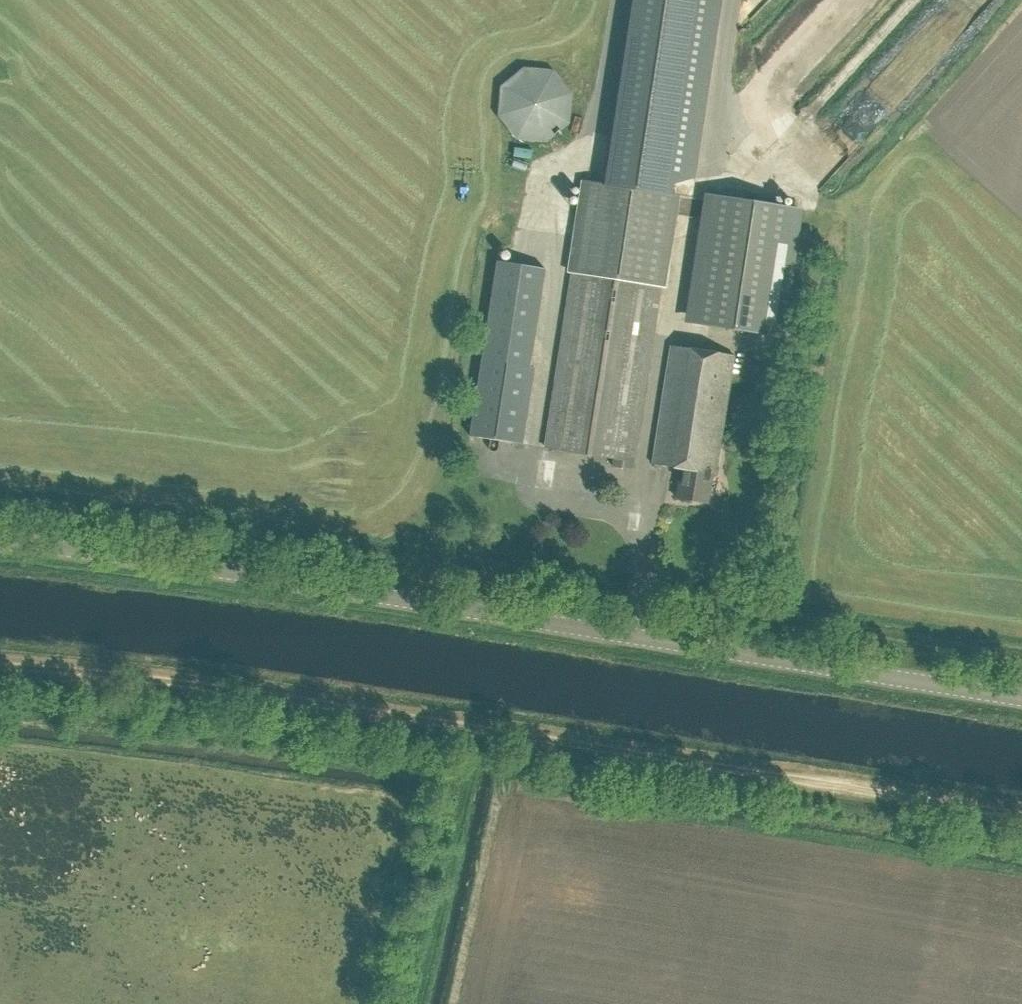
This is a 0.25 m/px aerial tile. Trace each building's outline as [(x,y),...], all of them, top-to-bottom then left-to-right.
[(586,181),(544,446),(545,446),(545,448),(615,459),(614,467),(636,471),(677,195),(678,190),(680,184),(683,179),(695,181),(722,0),(638,0),(610,185),(586,181)] [(547,142),(570,123),(573,93),(556,70),(525,67),(501,86),(499,117),(518,139),(547,142)] [(784,158),(820,191),(902,99),(881,79),(827,139),(811,125),(829,105),(821,98),(796,126),(805,134),(784,158)] [(691,324),(784,338),(803,209),(710,195),(691,324)] [(525,443),(536,367),(531,366),(546,268),(498,261),(471,435),(525,443)] [(715,472),(733,356),(671,346),(653,463),(681,467),(677,496),(707,500),(711,472),(715,472)]
